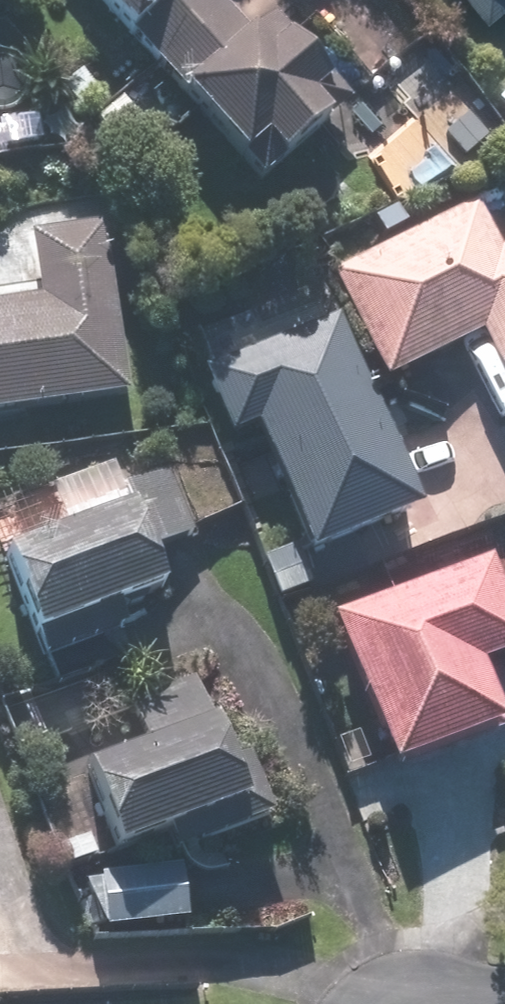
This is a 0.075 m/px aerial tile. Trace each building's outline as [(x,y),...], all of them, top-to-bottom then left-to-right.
[(263,190),(352,112),(267,15),(284,0),(97,0),(263,190)] [(495,22),(504,13),(504,0),(476,0),(495,22)] [(332,279),(389,390),(480,344),(499,381),(504,378),(504,252),(504,253),(478,203),(332,279)] [(0,307),(0,418),(128,401),(105,224),(29,234),(38,302),(0,307)] [(336,317),(207,370),(232,429),(261,417),(303,519),(291,524),(309,566),(421,519),(336,317)] [(424,417),(482,553),(501,545),(504,553),(504,383),(424,417)] [(55,541),(40,506),(0,523),(0,546),(7,562),(0,564),(38,651),(163,597),(107,466),(52,490),(71,534),(55,541)] [(332,617),(390,779),(502,739),(479,675),(504,666),(504,591),(494,560),(332,617)] [(202,679),(136,701),(150,746),(88,766),(118,857),(246,815),(202,679)] [(184,874),(96,880),(99,935),(188,929),(184,874)]
